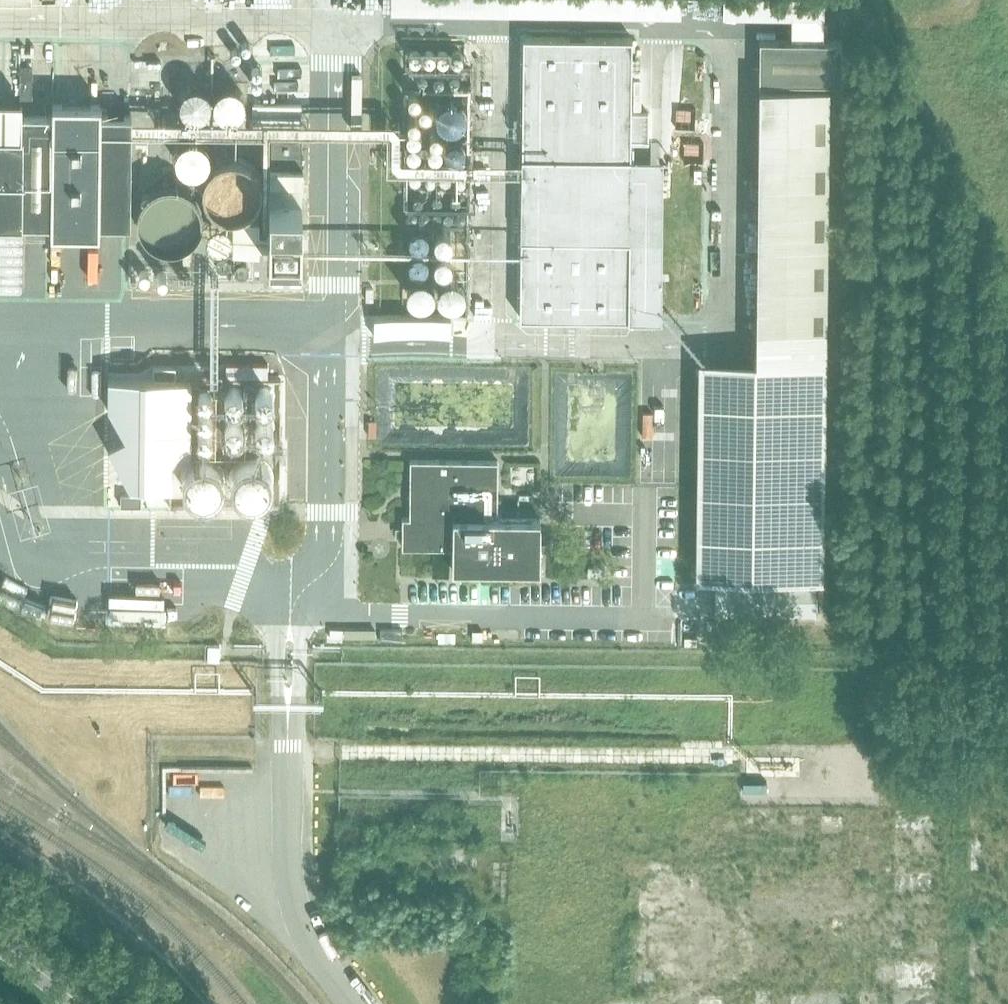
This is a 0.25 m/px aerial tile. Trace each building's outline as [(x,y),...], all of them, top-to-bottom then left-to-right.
[(633,319),(666,319),(666,159),(668,77),(635,76),(635,36),(527,36),(524,317),(633,319)] [(13,40),(0,40),(0,66),(14,65),(13,40)] [(825,359),(828,84),(840,84),(840,53),(760,52),(760,82),(765,82),(763,357),(706,357),(706,361),(704,577),(823,578),(825,359)] [(197,107),(198,103),(197,99),(196,95),(192,89),(188,87),(185,85),(179,84),(172,85),(169,87),(166,89),(162,95),(160,99),(160,103),(160,106),(162,111),(165,116),(171,120),(179,122),(186,120),(193,116),(196,111),(197,107)] [(239,107),(239,103),(239,99),(238,95),(234,89),(230,87),(226,85),(221,84),(214,85),(211,87),(207,89),(203,95),(202,99),(202,103),(202,106),(203,111),(207,116),(213,120),(221,122),(228,120),(234,116),(238,111),(239,107)] [(53,114),(24,114),(24,101),(0,101),(0,225),(25,225),(25,223),(52,224),(53,114)] [(101,224),(102,115),(101,115),(53,114),(52,224),(101,224)] [(132,225),(133,116),(102,115),(101,224),(124,225),(129,225),(132,225)] [(257,194),(257,188),(257,184),(256,179),(254,175),(251,171),(244,166),(237,163),(233,163),(227,163),(223,164),(220,166),(214,169),(211,173),(208,178),(207,183),(206,188),(206,193),(207,197),(209,201),(213,206),(216,209),(220,211),(226,214),(230,214),(236,214),(240,213),(245,211),(249,207),(253,203),(255,199),(257,194)] [(277,172),(277,188),(311,188),(311,173),(277,172)] [(200,231),(201,226),(200,220),(199,214),(196,209),(191,203),(187,200),(183,197),(178,196),(171,195),(165,195),(159,196),(152,200),(148,203),(144,208),(141,213),(139,219),(138,225),(138,231),(140,237),(143,243),(146,247),(152,252),(158,255),(168,257),(173,257),(180,256),(186,253),(191,249),(195,244),(199,238),(200,231)] [(276,206),(276,225),(273,225),(272,260),(305,260),(305,227),(308,227),(308,206),(276,206)] [(442,252),(423,263),(434,283),(453,272),(442,252)] [(263,363),(220,363),(220,375),(263,375),(263,363)] [(174,367),(154,367),(154,378),(174,378),(174,367)] [(250,436),(262,436),(262,410),(250,410),(250,436)] [(268,441),(268,503),(296,504),(297,441),(268,441)] [(452,569),(540,570),(541,518),(497,517),(498,460),(410,459),(409,516),(402,516),(402,547),(452,547),(452,569)] [(808,588),(708,587),(707,619),(807,620),(808,588)]
